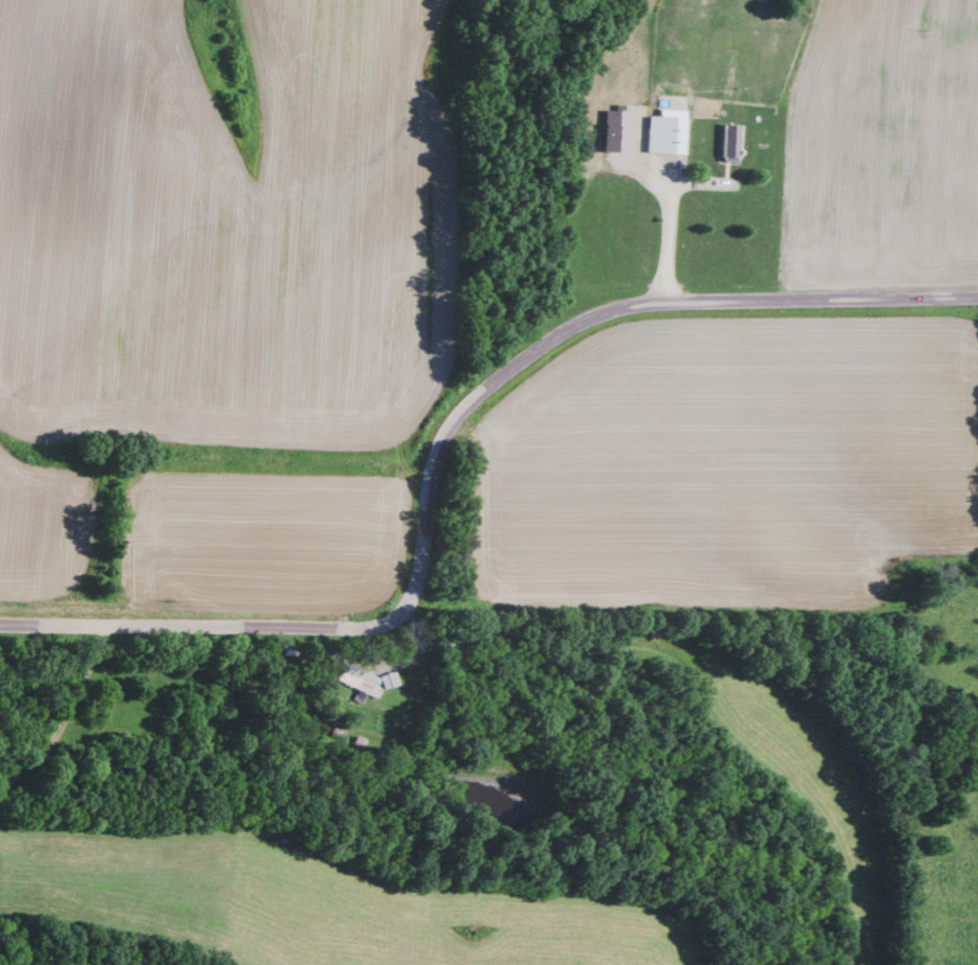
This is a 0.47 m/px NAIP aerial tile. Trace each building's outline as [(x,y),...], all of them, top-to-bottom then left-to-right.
[(679,119),(640,119),(640,155),(678,156),(679,119)] [(732,164),(732,127),(713,127),(713,164),(732,164)] [(381,690),(355,677),(357,672),(344,665),(335,681),(375,702),(381,690)] [(383,691),(396,687),(391,674),(379,679),(383,691)]
